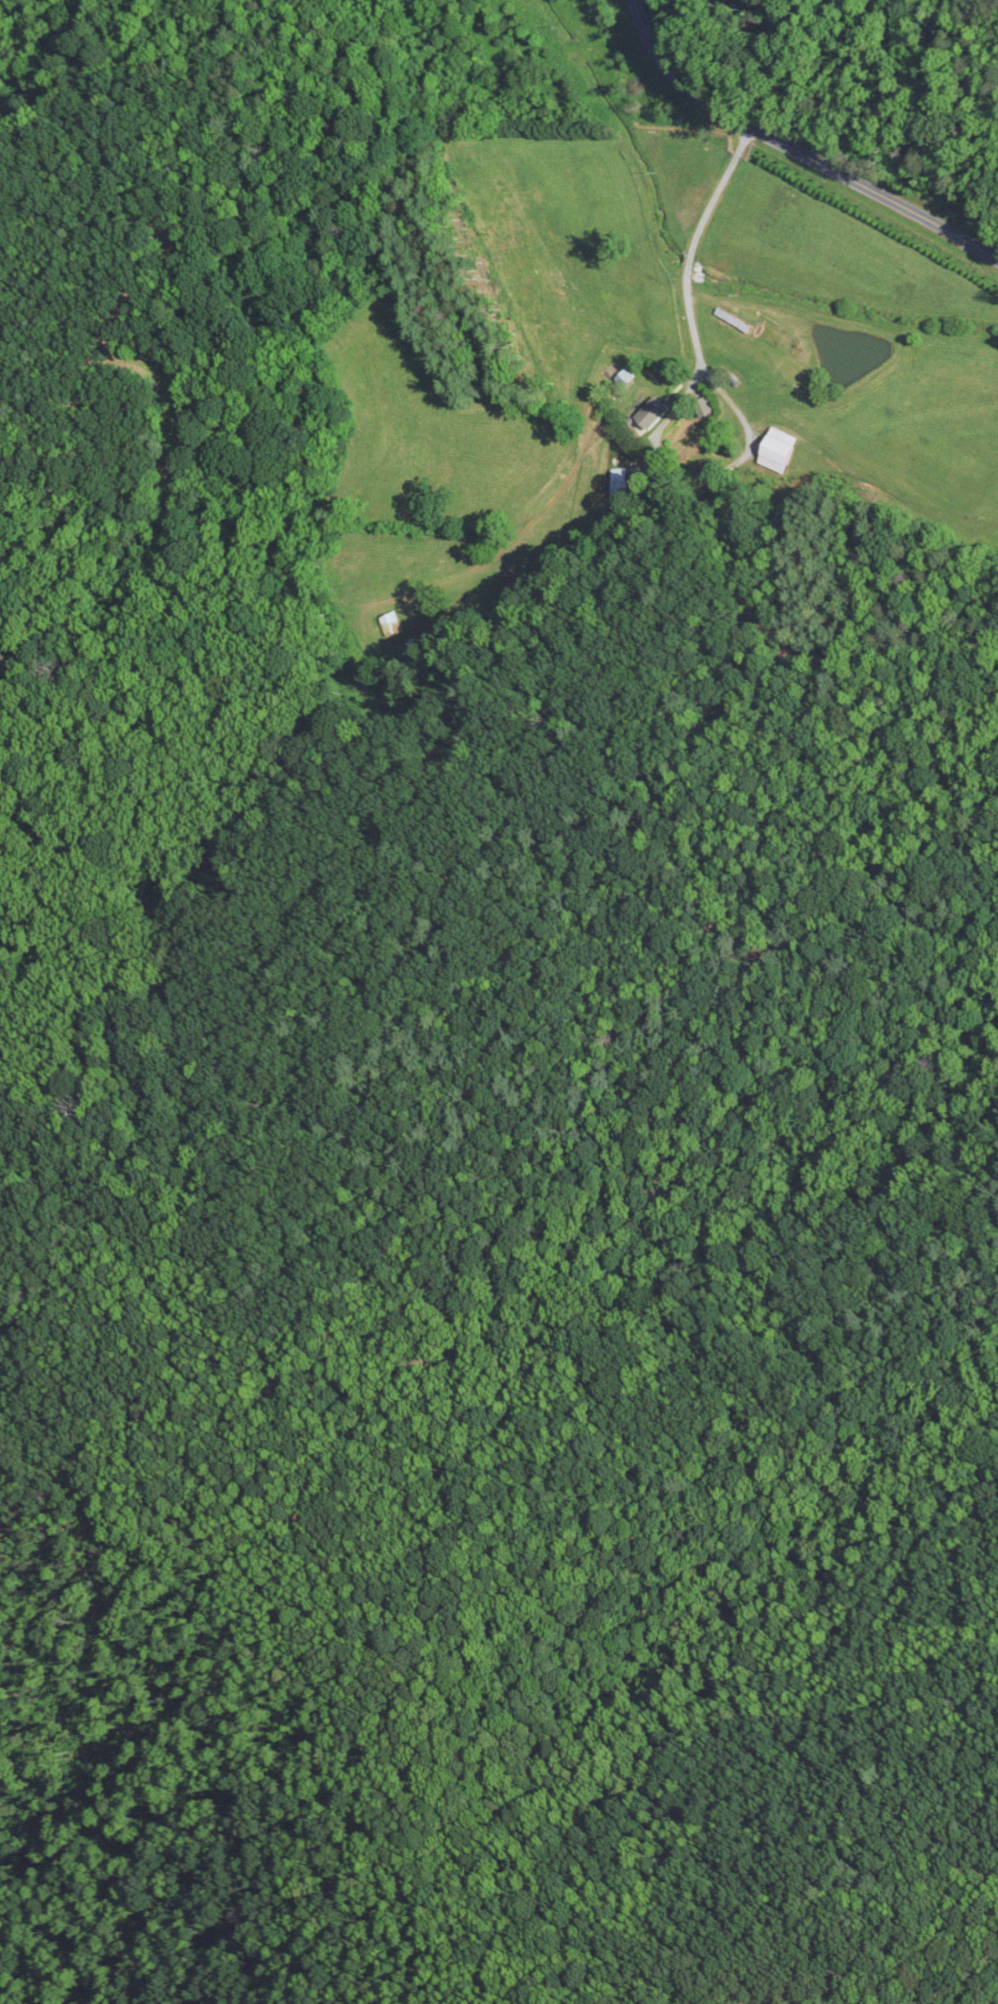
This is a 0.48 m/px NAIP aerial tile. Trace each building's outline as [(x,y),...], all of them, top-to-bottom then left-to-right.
[(625,418),(639,432),(662,411),(648,396),(625,418)] [(747,461),(775,474),(790,438),(762,426),(747,461)] [(620,469),(605,469),(605,504),(620,504),(620,469)]
